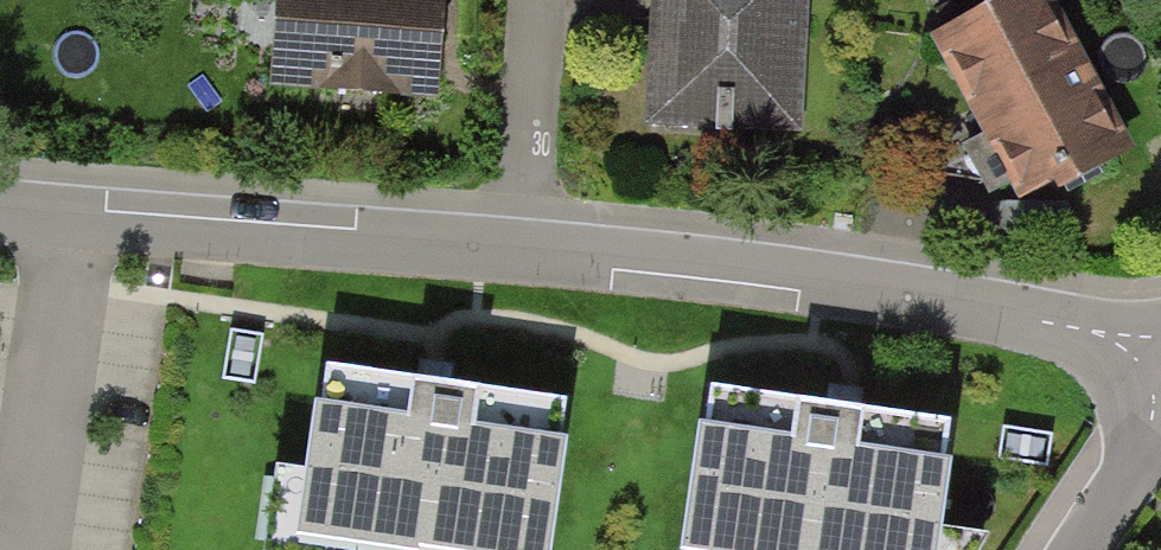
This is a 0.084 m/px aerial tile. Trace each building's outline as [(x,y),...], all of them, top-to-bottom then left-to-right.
[(424,96),(431,0),(245,0),(267,2),(261,84),(424,96)] [(792,129),(798,0),(647,0),(641,122),(792,129)] [(1007,190),(1113,136),(1043,0),(997,0),(927,36),(1007,190)] [(326,349),(314,456),(279,452),(267,549),(569,549),(589,380),(326,349)] [(710,372),(690,549),(960,549),(976,400),(710,372)]
